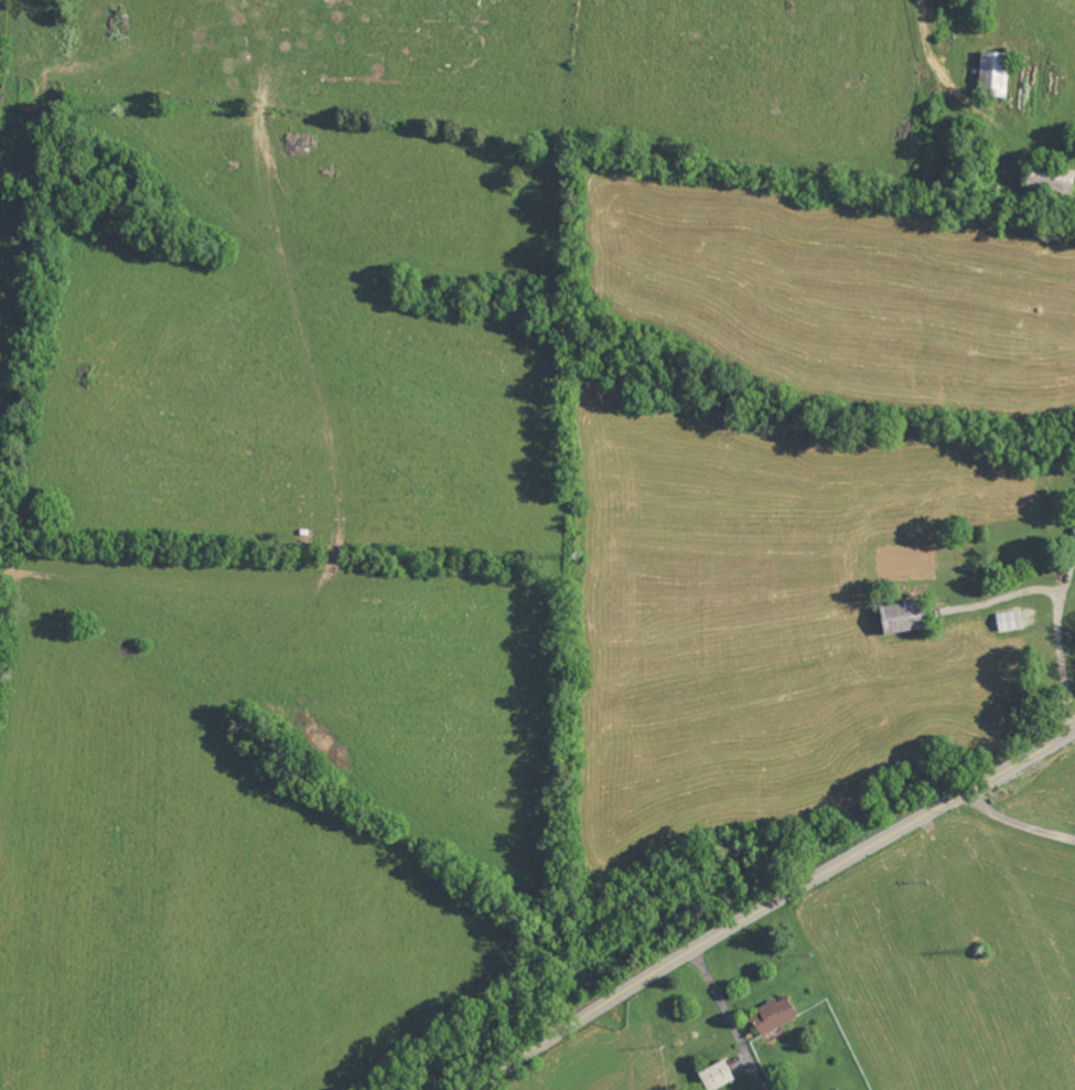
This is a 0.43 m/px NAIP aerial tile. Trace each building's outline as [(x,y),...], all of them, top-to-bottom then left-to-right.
[(1008,54),(981,52),(979,97),(1007,98),(1008,54)] [(1073,195),(1074,173),(1074,172),(1029,168),(1027,191),(1073,195)] [(880,608),(885,637),(928,629),(923,601),(880,608)] [(1000,633),(1024,629),(1020,611),(997,615),(1000,633)] [(751,1012),(761,1035),(798,1019),(788,997),(778,1001),(778,1000),(751,1012)] [(708,1089),(716,1089),(736,1080),(726,1059),(699,1072),(708,1089)]
